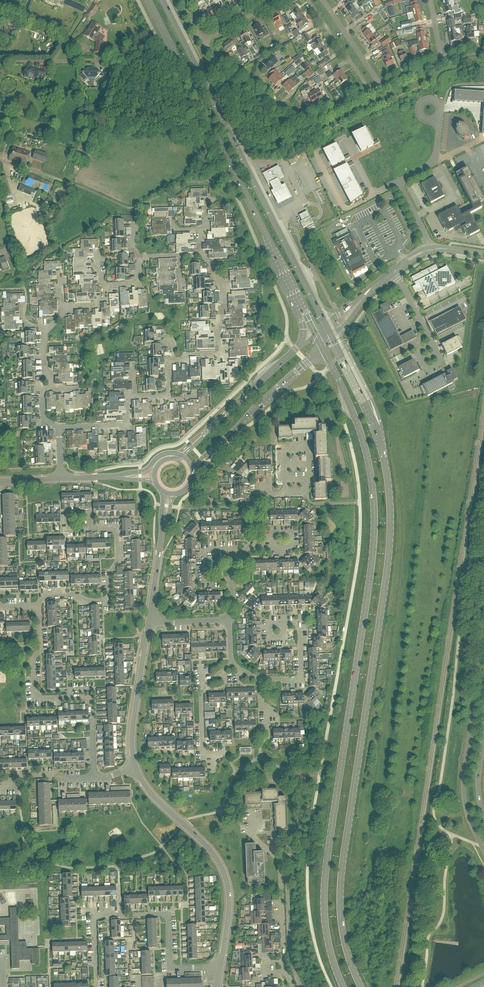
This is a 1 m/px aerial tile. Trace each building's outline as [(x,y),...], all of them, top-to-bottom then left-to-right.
[(457,6),(454,6),(453,0),(450,1),(442,3),(444,9),(446,13),(458,10),(457,6)] [(350,14),(356,10),(353,5),(354,4),(352,1),(349,3),(349,2),(345,5),(347,8),(346,9),(350,14)] [(211,4),(212,7),(210,8),(215,17),(220,14),(215,5),(214,2),(211,4)] [(413,13),(420,11),(418,5),(417,5),(416,2),(411,3),(413,13)] [(91,12),(94,14),(98,8),(93,5),(89,11),(91,12)] [(296,18),(302,14),(299,9),(298,9),(295,5),(290,9),(293,13),(296,18)] [(215,17),(210,8),(207,10),(206,7),(203,9),(205,12),(210,20),(215,17)] [(356,10),(350,14),(354,19),(355,19),(357,22),(361,19),(360,18),(364,16),(362,13),(359,14),(356,10)] [(420,11),(413,13),(414,19),(411,20),(412,24),(422,22),(421,18),(420,11)] [(379,14),(384,22),(388,20),(383,12),(379,14)] [(308,23),(302,14),(296,18),(294,20),(300,29),(308,23)] [(278,15),(271,18),(274,24),(275,23),(277,26),(279,29),(283,27),(281,24),(279,21),(281,20),(278,15)] [(287,25),(290,22),(286,15),(282,17),(287,25)] [(448,25),(447,25),(448,31),(455,30),(462,29),(462,26),(455,27),(454,24),(453,24),(453,20),(447,21),(448,25)] [(98,33),(101,27),(93,22),(90,28),(89,27),(84,35),(94,41),(95,40),(97,42),(97,46),(96,46),(96,53),(103,53),(103,42),(101,41),(101,40),(96,37),(99,33),(98,33)] [(13,30),(8,28),(8,23),(5,23),(4,32),(4,35),(11,38),(13,36),(20,26),(17,24),(13,30)] [(50,33),(51,30),(46,28),(41,27),(34,24),(31,32),(39,34),(40,32),(43,33),(44,31),(50,33)] [(262,29),(259,24),(253,28),(258,37),(262,35),(263,38),(270,35),(266,27),(262,29)] [(367,39),(373,34),(369,29),(372,27),(370,24),(366,27),(362,29),(364,33),(363,33),(367,39)] [(290,33),(286,26),(284,28),(288,35),(290,37),(292,35),(291,33),(290,33)] [(466,33),(467,39),(474,38),(473,32),(473,27),(466,28),(467,33),(466,33)] [(297,29),(294,31),(292,29),(290,31),(296,39),(301,35),(297,29)] [(418,40),(425,39),(424,33),(423,33),(422,29),(418,30),(418,34),(417,34),(418,40)] [(461,35),(457,36),(455,30),(448,31),(450,42),(458,41),(461,40),(461,35)] [(244,44),(241,45),(242,47),(246,55),(250,53),(247,48),(245,45),(251,42),(248,38),(245,32),(239,35),(242,41),(244,44)] [(373,34),(367,39),(370,44),(371,43),(374,47),(379,43),(376,39),(380,36),(377,32),(373,34)] [(314,51),(317,49),(323,45),(323,44),(324,43),(322,40),(321,41),(320,40),(321,39),(319,40),(316,37),(312,40),(315,43),(314,44),(313,43),(311,45),(310,47),(313,52),(314,51)] [(380,43),(383,47),(391,41),(388,37),(380,43)] [(425,39),(418,40),(408,42),(409,46),(419,44),(419,47),(418,47),(419,51),(427,50),(426,46),(425,39)] [(227,52),(235,45),(231,40),(223,46),(227,52)] [(276,57),(287,50),(285,45),(273,52),(276,57)] [(323,45),(317,49),(314,51),(317,56),(320,60),(322,58),(324,57),(328,54),(326,51),(327,50),(323,45)] [(379,50),(381,53),(386,51),(388,54),(391,52),(388,45),(379,50)] [(241,58),(246,55),(242,47),(237,50),(241,58)] [(405,53),(404,50),(402,51),(398,53),(399,55),(398,55),(401,61),(407,59),(405,53)] [(388,55),(388,54),(386,51),(381,53),(384,61),(387,67),(393,64),(391,58),(389,54),(388,55)] [(271,68),(278,62),(271,55),(262,63),(268,70),(271,67),(271,68)] [(319,69),(326,64),(324,60),(317,65),(319,69)] [(301,67),(305,71),(310,66),(306,62),(301,67)] [(288,77),(293,73),(292,73),(295,71),(291,67),(289,69),(284,73),(288,77)] [(34,70),(26,68),(24,77),(37,80),(38,76),(45,78),(46,71),(39,70),(34,69),(34,70)] [(90,70),(88,68),(83,73),(89,80),(94,80),(96,79),(99,75),(100,76),(104,76),(105,75),(108,79),(113,74),(108,69),(104,74),(101,74),(96,69),(94,70),(93,69),(92,70),(91,69),(90,70)] [(309,78),(314,73),(310,69),(305,73),(309,78)] [(278,77),(280,75),(275,70),(270,73),(273,76),(269,80),(272,83),(278,77)] [(336,80),(344,75),(341,70),(333,75),(330,71),(326,74),(329,78),(330,77),(332,80),(334,78),(336,80)] [(278,77),(272,83),(275,86),(283,78),(281,76),(283,74),(282,73),(280,75),(278,77)] [(306,80),(309,85),(320,80),(318,75),(306,80)] [(344,75),(336,80),(338,83),(335,85),(337,87),(340,85),(348,80),(344,75)] [(286,90),(298,79),(295,76),(293,78),(292,78),(289,81),(283,87),(286,90)] [(298,79),(286,90),(289,93),(301,82),(298,79)] [(313,92),(318,100),(323,98),(318,89),(319,89),(317,86),(314,88),(316,90),(313,92)] [(318,100),(313,92),(310,93),(309,90),(306,92),(307,95),(308,95),(312,103),(318,100)] [(462,139),(463,139),(464,140),(464,139),(465,139),(466,139),(467,139),(468,139),(469,139),(470,137),(471,136),(471,135),(471,134),(470,133),(470,132),(470,131),(469,130),(469,129),(468,129),(468,128),(467,127),(466,127),(465,126),(465,125),(464,125),(463,125),(462,124),(461,124),(460,124),(459,124),(458,124),(458,125),(456,126),(456,127),(456,128),(456,129),(456,130),(456,131),(455,131),(455,132),(456,133),(456,134),(457,135),(458,136),(458,137),(459,137),(460,138),(461,138),(462,139)] [(373,146),(365,130),(365,129),(352,135),(352,136),(353,136),(361,152),(373,146)] [(344,161),(336,144),(323,150),(323,151),(324,150),(332,167),(344,161)] [(26,165),(30,153),(13,147),(9,160),(26,165)] [(45,164),(48,155),(35,151),(33,159),(45,164)] [(362,196),(346,165),(334,171),(351,204),(351,205),(363,196),(362,196)] [(278,180),(284,177),(278,166),(263,174),(268,185),(270,184),(278,180)] [(468,168),(456,174),(472,207),(474,210),(462,216),(457,207),(456,207),(438,216),(438,217),(444,230),(445,229),(445,230),(448,231),(449,231),(459,226),(460,229),(461,228),(465,235),(466,236),(467,236),(468,236),(469,236),(470,237),(479,232),(474,223),(473,222),(469,215),(482,209),(479,203),(483,201),(473,179),(475,179),(473,176),(472,177),(468,168)] [(43,180),(43,179),(30,174),(27,180),(24,179),(22,183),(25,184),(25,185),(38,190),(38,188),(48,192),(52,184),(43,180)] [(438,184),(435,178),(421,185),(431,203),(444,197),(441,190),(442,189),(442,188),(442,187),(442,186),(441,185),(440,185),(440,184),(439,184),(438,184)] [(278,180),(270,184),(273,191),(271,192),(278,206),(292,199),(285,185),(282,187),(278,180)] [(36,191),(23,186),(21,189),(25,190),(23,193),(30,196),(31,193),(35,194),(36,191)] [(188,198),(201,198),(200,194),(203,194),(203,192),(206,192),(206,189),(191,189),(191,194),(188,194),(188,198)] [(186,207),(198,207),(198,205),(200,205),(200,204),(204,204),(204,201),(203,201),(201,201),(201,200),(201,198),(188,198),(186,198),(187,203),(186,203),(186,207)] [(196,216),(196,212),(198,212),(198,213),(202,213),(202,209),(201,209),(199,210),(198,209),(198,207),(186,207),(184,207),(184,212),(184,217),(185,217),(185,216),(196,216)] [(154,218),(166,218),(166,213),(169,213),(169,211),(172,211),(172,208),(154,209),(154,218)] [(39,219),(53,216),(51,209),(49,210),(49,211),(38,214),(39,219)] [(300,219),(308,216),(305,210),(298,213),(300,219)] [(214,220),(226,220),(226,215),(225,215),(225,211),(208,211),(208,215),(212,214),(212,216),(214,216),(214,220)] [(124,226),(124,223),(131,223),(131,216),(121,216),(121,221),(114,221),(114,227),(124,226)] [(185,216),(185,217),(185,221),(184,221),(184,226),(196,225),(196,221),(199,221),(199,222),(202,222),(202,219),(201,219),(199,219),(199,216),(196,216),(185,216)] [(300,222),(302,226),(303,228),(313,224),(312,221),(310,217),(300,222)] [(152,227),(164,226),(164,222),(166,222),(166,223),(170,223),(170,220),(169,220),(167,221),(166,220),(166,218),(154,218),(153,218),(153,222),(152,222),(152,227)] [(225,229),(229,229),(229,224),(226,224),(226,220),(214,220),(215,222),(214,223),(212,223),(211,223),(211,226),(215,226),(215,225),(217,225),(217,229),(225,229)] [(164,226),(152,227),(153,232),(153,236),(167,236),(167,233),(168,232),(169,233),(170,233),(170,230),(167,230),(167,231),(164,231),(164,226)] [(339,237),(340,238),(334,241),(349,269),(363,262),(358,252),(359,252),(356,245),(355,246),(346,228),(341,231),(335,234),(337,238),(339,237)] [(225,233),(225,229),(217,229),(211,229),(211,232),(209,232),(208,232),(208,235),(212,235),(212,234),(214,234),(214,238),(226,237),(226,233),(225,233)] [(191,238),(190,237),(190,233),(182,233),(182,235),(176,235),(176,240),(176,244),(191,244),(188,244),(188,241),(190,241),(190,240),(194,240),(194,237),(192,237),(191,238)] [(121,244),(121,238),(114,238),(115,241),(111,241),(111,247),(128,246),(128,244),(121,244)] [(89,249),(99,249),(98,240),(81,240),(81,245),(80,245),(81,249),(89,249)] [(221,249),(220,244),(220,240),(206,241),(206,243),(205,244),(204,244),(202,244),(203,247),(206,247),(206,246),(209,246),(209,250),(212,250),(221,249)] [(191,244),(176,244),(177,244),(177,248),(176,248),(176,253),(188,253),(188,250),(190,250),(190,249),(194,249),(196,249),(196,246),(194,246),(193,246),(191,247),(191,246),(191,244)] [(9,257),(16,254),(13,246),(6,248),(9,257)] [(121,255),(121,249),(128,249),(128,246),(111,247),(111,253),(115,253),(115,256),(118,255),(121,255)] [(89,251),(89,249),(81,249),(75,249),(75,254),(75,258),(87,258),(87,254),(89,254),(89,255),(93,254),(93,251),(92,251),(90,252),(89,251)] [(212,250),(212,252),(212,253),(210,252),(209,252),(209,256),(215,255),(215,259),(227,258),(227,253),(224,253),(224,249),(221,249),(212,250)] [(8,267),(5,258),(0,259),(0,270),(8,267)] [(85,267),(85,262),(87,262),(87,263),(91,263),(91,260),(89,260),(88,261),(87,260),(87,258),(75,258),(73,258),(73,263),(73,268),(73,267),(85,267)] [(159,265),(160,269),(169,269),(174,269),(173,266),(174,265),(176,266),(177,266),(177,263),(173,263),(173,264),(171,264),(171,259),(159,260),(159,265)] [(131,263),(135,262),(135,260),(118,261),(119,270),(125,269),(128,269),(128,261),(131,261),(131,263)] [(53,271),(56,271),(56,268),(62,268),(62,262),(44,262),(45,266),(44,266),(44,271),(53,271)] [(438,271),(436,265),(411,278),(415,286),(412,288),(415,293),(422,290),(427,298),(455,283),(447,267),(438,271)] [(85,276),(85,272),(87,272),(87,273),(91,272),(91,269),(90,269),(88,270),(88,269),(88,267),(85,267),(73,267),(74,272),(73,272),(73,276),(80,276),(85,276)] [(248,280),(248,279),(248,275),(247,275),(247,271),(238,271),(238,268),(233,268),(233,269),(233,271),(230,271),(230,274),(233,274),(233,276),(236,276),(236,280),(248,280)] [(169,273),(169,269),(160,269),(157,269),(157,274),(157,273),(157,278),(169,277),(169,278),(171,278),(171,275),(172,274),(173,275),(175,275),(174,272),(171,272),(171,273),(169,273)] [(53,273),(53,271),(44,271),(39,271),(39,276),(39,280),(51,280),(50,276),(53,276),(53,277),(56,276),(56,273),(55,273),(53,274),(53,273)] [(92,284),(91,280),(94,280),(94,281),(97,281),(97,278),(96,278),(94,279),(94,278),(94,275),(85,276),(80,276),(80,280),(79,280),(79,285),(84,285),(92,284)] [(195,276),(195,285),(205,284),(205,281),(212,281),(212,278),(206,278),(206,276),(201,276),(195,276)] [(169,282),(169,278),(169,277),(157,278),(157,283),(159,283),(160,287),(172,286),(172,284),(172,283),(173,284),(175,284),(175,280),(171,281),(171,282),(169,282)] [(248,280),(236,280),(236,282),(236,283),(234,283),(233,283),(233,286),(237,286),(236,285),(239,285),(239,289),(251,289),(251,284),(250,284),(250,279),(248,279),(248,280)] [(48,289),(48,285),(50,285),(50,286),(54,285),(54,282),(53,282),(51,283),(51,282),(51,280),(39,280),(39,285),(36,285),(37,289),(39,289),(48,289)] [(88,293),(88,294),(94,293),(94,289),(96,289),(96,290),(100,290),(100,287),(98,287),(97,288),(96,286),(96,284),(92,284),(84,285),(84,289),(82,289),(82,294),(88,293)] [(199,291),(199,293),(202,293),(210,293),(210,290),(212,290),(212,288),(205,288),(205,284),(195,285),(195,291),(199,291)] [(166,295),(174,295),(174,293),(175,292),(176,292),(178,292),(178,289),(174,290),(174,291),(172,291),(172,286),(160,287),(160,291),(162,291),(162,296),(166,296),(166,295)] [(129,294),(129,291),(127,291),(126,291),(126,289),(126,288),(123,288),(123,292),(124,292),(124,294),(120,294),(120,306),(125,306),(125,305),(129,305),(129,294)] [(138,296),(138,291),(136,291),(135,291),(135,289),(135,288),(132,288),(132,291),(133,291),(133,294),(129,294),(129,305),(129,306),(134,306),(134,305),(138,305),(138,296)] [(49,298),(49,294),(51,293),(51,294),(54,294),(54,291),(53,291),(51,292),(51,291),(51,289),(48,289),(39,289),(39,293),(37,293),(37,298),(42,298),(49,298)] [(138,305),(138,308),(143,308),(143,307),(148,307),(147,293),(145,293),(144,293),(144,291),(144,290),(141,290),(141,294),(142,294),(142,296),(138,296),(138,305)] [(246,300),(246,301),(246,300),(246,296),(245,296),(245,291),(231,292),(231,294),(231,295),(229,295),(228,295),(228,298),(232,298),(232,297),(234,297),(234,301),(246,300)] [(88,298),(88,294),(88,293),(82,294),(76,294),(76,299),(77,299),(77,303),(91,302),(91,300),(91,299),(93,300),(94,300),(94,296),(90,296),(90,298),(88,298)] [(6,304),(16,303),(18,303),(18,299),(21,299),(20,297),(24,297),(24,294),(6,295),(6,299),(4,299),(4,304),(6,303),(6,304)] [(110,300),(110,302),(110,306),(110,312),(115,312),(115,310),(119,310),(119,298),(116,298),(115,297),(116,296),(119,296),(119,294),(116,294),(109,294),(109,298),(114,298),(114,300),(110,300)] [(178,299),(178,295),(174,295),(166,295),(166,296),(166,300),(169,300),(169,304),(185,304),(185,301),(181,301),(180,299),(178,299)] [(40,307),(52,307),(51,302),(54,302),(54,303),(57,303),(57,300),(56,300),(54,301),(54,300),(54,297),(49,298),(42,298),(42,302),(39,302),(40,307)] [(246,304),(246,301),(246,300),(234,301),(232,301),(232,303),(231,304),(230,303),(228,303),(229,307),(232,306),(232,305),(234,305),(234,309),(234,310),(243,309),(247,309),(246,304)] [(14,312),(13,308),(16,308),(16,309),(19,309),(19,306),(18,306),(16,306),(16,305),(16,303),(6,304),(6,303),(4,304),(4,308),(1,308),(1,313),(2,313),(4,313),(14,312)] [(110,306),(108,306),(107,306),(107,304),(107,303),(104,303),(104,306),(105,306),(105,308),(101,309),(101,313),(101,321),(102,321),(106,320),(106,318),(111,318),(110,312),(110,306)] [(372,316),(390,352),(403,345),(399,337),(400,337),(387,313),(391,311),(389,307),(387,303),(379,307),(381,311),(372,316)] [(209,313),(208,305),(208,304),(202,305),(202,307),(199,308),(199,313),(209,313)] [(52,307),(40,307),(40,312),(42,312),(42,316),(54,315),(54,313),(55,312),(56,313),(58,313),(58,309),(54,310),(54,311),(52,311),(52,307)] [(437,335),(466,320),(459,307),(430,322),(437,335)] [(243,314),(243,309),(234,310),(234,309),(229,310),(229,312),(228,313),(227,312),(225,312),(226,316),(229,315),(229,314),(231,314),(231,318),(231,319),(243,318),(243,314)] [(84,316),(84,314),(81,314),(80,313),(81,312),(81,310),(78,310),(78,313),(75,314),(75,316),(75,321),(75,328),(80,328),(80,329),(84,329),(84,328),(84,326),(84,316)] [(92,316),(93,316),(93,313),(90,313),(89,313),(90,311),(90,310),(86,310),(87,314),(88,314),(88,316),(84,316),(84,326),(84,328),(89,328),(89,325),(93,325),(92,316)] [(101,313),(99,313),(98,313),(99,311),(99,310),(95,310),(96,313),(97,313),(97,316),(93,316),(92,316),(93,325),(93,328),(98,328),(97,325),(102,325),(102,321),(101,321),(101,313)] [(14,321),(14,317),(16,317),(16,318),(20,318),(19,315),(18,315),(16,315),(16,314),(16,312),(14,312),(4,313),(2,313),(2,317),(2,322),(4,322),(4,321),(14,321)] [(75,321),(71,321),(71,319),(72,319),(71,315),(68,315),(68,317),(69,318),(68,319),(66,319),(66,331),(67,334),(71,334),(71,333),(75,333),(75,328),(75,321)] [(243,322),(243,318),(231,319),(231,318),(229,318),(229,321),(229,322),(227,321),(226,321),(226,324),(230,324),(230,323),(232,323),(232,328),(244,327),(243,322)] [(4,321),(4,322),(4,326),(5,326),(5,330),(19,330),(19,328),(19,327),(21,327),(22,327),(22,324),(19,324),(19,325),(16,325),(16,321),(14,321),(4,321)] [(192,332),(199,332),(199,331),(203,331),(203,327),(206,327),(206,328),(209,328),(209,325),(207,325),(206,326),(206,325),(206,322),(192,323),(192,327),(191,327),(192,332)] [(154,334),(154,331),(156,331),(156,327),(152,327),(152,331),(144,331),(144,337),(161,337),(161,334),(154,334)] [(25,339),(42,338),(42,336),(38,336),(34,336),(34,333),(36,332),(36,329),(28,330),(28,333),(24,333),(25,339)] [(241,339),(241,334),(240,334),(240,330),(226,330),(226,333),(226,334),(224,333),(223,333),(223,336),(226,336),(226,335),(229,335),(229,339),(233,339),(241,339)] [(211,331),(203,331),(199,331),(199,332),(199,336),(196,336),(197,341),(197,340),(208,340),(208,336),(211,336),(211,337),(214,336),(214,334),(212,334),(211,334),(211,333),(211,331)] [(412,331),(400,337),(399,337),(403,345),(416,338),(412,331)] [(446,357),(448,356),(447,356),(462,348),(460,344),(462,342),(459,336),(444,344),(445,347),(443,348),(445,351),(444,351),(446,357)] [(154,345),(154,339),(161,339),(161,337),(144,337),(144,343),(144,346),(151,346),(154,345)] [(248,348),(248,347),(248,338),(245,338),(241,339),(233,339),(233,341),(233,342),(231,341),(230,341),(230,345),(234,345),(234,344),(236,344),(236,348),(248,348)] [(211,340),(208,340),(197,340),(197,341),(197,345),(197,349),(209,349),(209,346),(215,346),(214,342),(213,343),(211,343),(211,342),(211,340)] [(25,344),(18,344),(18,347),(16,347),(16,353),(18,353),(28,353),(31,353),(35,353),(35,350),(31,350),(31,347),(28,347),(28,344),(25,344)] [(67,356),(67,351),(64,351),(64,347),(52,347),(52,348),(49,348),(49,353),(53,353),(53,352),(55,352),(55,356),(67,356)] [(251,351),(251,347),(248,347),(248,348),(236,348),(234,348),(234,350),(233,351),(232,351),(230,351),(230,354),(229,354),(230,357),(248,356),(248,352),(251,352),(251,351)] [(28,362),(28,361),(28,353),(18,353),(18,359),(22,359),(22,362),(28,362)] [(125,363),(129,363),(129,358),(131,358),(131,357),(134,356),(134,353),(119,354),(119,358),(117,358),(117,363),(125,363)] [(67,360),(67,356),(55,356),(53,356),(53,359),(52,360),(51,359),(49,359),(49,362),(53,362),(53,361),(55,361),(55,365),(58,365),(67,365),(67,364),(67,360)] [(158,363),(158,357),(152,357),(152,360),(148,360),(148,366),(158,366),(165,365),(164,363),(158,363)] [(191,378),(196,378),(196,377),(200,377),(199,360),(196,360),(196,364),(195,364),(195,366),(191,367),(191,368),(191,378)] [(211,368),(211,365),(209,365),(208,365),(208,363),(208,360),(205,360),(205,366),(206,366),(207,368),(202,368),(203,380),(208,380),(207,379),(212,379),(211,368)] [(229,367),(229,379),(234,379),(234,378),(238,378),(238,361),(235,361),(235,364),(233,364),(233,367),(229,367)] [(413,364),(411,361),(399,368),(401,372),(398,373),(402,380),(419,371),(419,372),(420,371),(417,366),(415,363),(413,364)] [(220,370),(220,365),(218,365),(217,364),(217,363),(217,362),(214,362),(214,365),(215,365),(215,367),(211,368),(212,379),(212,380),(216,379),(216,377),(220,377),(220,370)] [(125,365),(125,363),(117,363),(113,363),(114,367),(111,367),(111,372),(114,372),(123,372),(123,368),(125,367),(125,369),(129,368),(129,365),(127,365),(126,366),(125,365)] [(70,374),(73,374),(73,369),(70,369),(70,364),(67,364),(67,365),(58,365),(58,367),(58,368),(56,368),(55,368),(55,371),(58,371),(58,370),(61,370),(61,374),(70,374)] [(229,379),(229,367),(227,367),(226,367),(226,365),(226,364),(223,364),(223,367),(224,367),(224,370),(220,370),(220,377),(221,382),(225,382),(225,379),(229,379)] [(182,371),(182,369),(180,369),(178,368),(179,367),(179,365),(176,365),(176,369),(177,369),(177,371),(173,372),(173,383),(178,383),(182,383),(182,371)] [(191,380),(191,378),(191,368),(189,368),(187,368),(188,366),(188,365),(182,365),(182,369),(182,371),(182,383),(187,383),(187,381),(191,380)] [(457,379),(452,369),(446,372),(447,373),(440,377),(420,387),(423,394),(426,393),(428,397),(434,393),(452,384),(451,381),(453,380),(453,381),(457,379)] [(123,381),(123,376),(126,376),(126,377),(129,377),(129,374),(128,374),(126,375),(126,374),(126,371),(123,372),(114,372),(114,376),(111,376),(112,381),(114,381),(117,381),(123,381)] [(149,380),(155,380),(155,377),(158,377),(158,374),(165,373),(165,371),(148,372),(149,380)] [(55,377),(55,380),(59,380),(59,379),(61,379),(61,383),(66,383),(66,385),(73,385),(73,378),(70,378),(70,374),(61,374),(58,374),(58,376),(58,377),(56,377),(55,377)] [(128,380),(123,381),(117,381),(114,381),(114,385),(114,390),(126,390),(126,386),(132,386),(132,383),(131,383),(129,384),(129,383),(128,380)] [(28,397),(32,397),(31,394),(35,394),(35,392),(28,392),(27,389),(18,389),(18,395),(22,395),(22,398),(28,397)] [(82,407),(83,407),(87,407),(87,404),(92,404),(91,389),(88,389),(88,392),(86,392),(86,395),(82,395),(82,407)] [(82,407),(82,395),(80,395),(79,394),(80,393),(79,392),(76,392),(77,395),(78,395),(78,398),(73,398),(74,410),(79,410),(79,409),(83,409),(83,407),(82,407)] [(199,410),(204,410),(204,407),(208,407),(208,392),(205,392),(205,395),(203,395),(203,398),(199,398),(199,400),(199,404),(199,410)] [(56,401),(56,396),(53,396),(52,396),(53,394),(53,393),(50,393),(50,396),(51,396),(51,398),(47,399),(47,411),(52,410),(52,408),(56,408),(56,401)] [(118,402),(119,402),(118,398),(121,398),(121,399),(124,399),(124,396),(123,396),(121,396),(121,395),(121,393),(109,393),(109,397),(106,398),(106,403),(109,402),(118,402)] [(74,410),(73,398),(71,398),(70,398),(71,396),(71,394),(68,395),(68,398),(69,398),(69,400),(65,401),(65,410),(65,413),(70,412),(70,410),(74,410)] [(65,401),(65,398),(62,398),(61,398),(62,396),(62,395),(59,395),(59,398),(60,398),(60,401),(56,401),(56,408),(56,413),(61,413),(61,410),(65,410),(65,401)] [(152,413),(152,407),(152,403),(149,404),(148,403),(149,402),(149,400),(146,400),(146,404),(147,404),(147,406),(143,406),(143,417),(143,418),(148,418),(148,416),(152,416),(152,415),(152,413)] [(199,404),(199,400),(193,401),(193,404),(194,404),(194,406),(190,407),(191,419),(195,418),(195,416),(200,416),(199,410),(199,404)] [(143,406),(143,404),(141,404),(140,403),(140,402),(140,401),(137,401),(137,404),(138,404),(138,406),(134,407),(134,419),(139,418),(139,417),(143,417),(143,406)] [(107,411),(119,411),(119,407),(121,407),(121,408),(125,408),(124,404),(123,404),(122,405),(121,404),(121,402),(119,402),(118,402),(109,402),(109,406),(107,406),(107,411)] [(187,421),(187,419),(191,419),(190,407),(190,402),(187,402),(187,403),(184,403),(185,407),(186,409),(181,409),(182,421),(187,421)] [(170,410),(170,422),(175,422),(175,419),(179,419),(178,407),(176,407),(176,404),(172,404),(173,407),(174,407),(174,410),(170,410)] [(152,415),(152,416),(152,425),(157,425),(157,424),(161,424),(161,413),(161,410),(159,410),(157,410),(158,408),(158,407),(155,407),(152,407),(152,413),(152,415)] [(170,422),(170,410),(167,410),(166,409),(167,408),(167,407),(164,407),(164,410),(165,410),(165,412),(161,413),(161,424),(161,425),(166,424),(166,422),(170,422)] [(32,411),(35,411),(35,409),(32,409),(22,409),(23,417),(23,418),(28,417),(32,417),(32,411)] [(119,411),(107,411),(107,415),(104,415),(105,420),(117,420),(117,416),(119,416),(119,417),(122,417),(122,413),(121,413),(119,414),(119,413),(119,411)] [(318,428),(318,421),(294,422),(294,428),(278,428),(278,439),(292,438),(292,433),(318,432),(318,435),(315,436),(316,459),(319,459),(320,484),(314,484),(315,500),(326,500),(325,481),(331,481),(330,460),(327,461),(325,428),(318,428)] [(136,435),(137,448),(142,447),(146,447),(145,429),(142,429),(142,433),(141,433),(141,435),(136,435)] [(94,451),(94,449),(98,449),(99,449),(98,442),(99,442),(98,430),(92,430),(93,437),(94,440),(89,440),(90,451),(94,451)] [(78,437),(78,434),(75,434),(74,434),(75,432),(75,431),(72,431),(72,435),(73,435),(73,437),(69,437),(69,445),(69,449),(74,449),(74,448),(78,448),(78,437)] [(82,434),(82,437),(78,437),(78,448),(78,449),(83,449),(83,446),(87,446),(87,434),(84,434),(83,434),(84,432),(84,431),(81,431),(81,434),(82,434)] [(137,448),(136,435),(134,436),(133,435),(134,434),(134,432),(131,432),(131,436),(132,436),(132,438),(128,438),(128,450),(133,450),(133,448),(137,448)] [(50,438),(51,441),(55,441),(54,436),(47,436),(47,433),(37,433),(38,439),(50,438)] [(128,450),(128,438),(125,439),(125,438),(125,437),(125,433),(122,433),(122,439),(123,439),(123,441),(119,441),(119,453),(124,453),(124,451),(128,450)] [(108,451),(108,454),(112,453),(112,451),(117,451),(116,439),(114,439),(113,438),(113,437),(113,435),(110,436),(110,439),(111,439),(111,441),(108,442),(107,442),(108,451)] [(107,442),(108,442),(107,439),(105,439),(105,436),(101,436),(102,440),(103,439),(103,442),(99,442),(98,442),(99,449),(98,449),(99,454),(104,454),(103,451),(108,451),(107,442)] [(48,441),(51,441),(50,438),(38,439),(38,447),(46,447),(44,447),(44,444),(48,444),(48,441)] [(265,461),(265,471),(271,471),(271,472),(273,472),(273,466),(271,467),(271,460),(265,461)] [(249,471),(255,471),(254,461),(249,461),(249,463),(246,463),(248,468),(249,468),(249,471)] [(248,468),(246,463),(244,465),(240,462),(237,466),(244,472),(248,468)] [(239,477),(244,472),(237,466),(233,470),(236,473),(234,475),(239,477)] [(239,478),(239,477),(234,475),(235,478),(233,478),(233,484),(243,484),(243,478),(239,478)] [(4,495),(5,537),(16,536),(14,494),(11,495),(4,495)] [(244,494),(234,495),(234,500),(240,500),(240,502),(245,502),(245,499),(244,499),(244,494)] [(298,517),(299,512),(297,512),(297,510),(291,510),(291,520),(297,520),(297,517),(298,517)] [(303,521),(309,513),(305,510),(302,514),(299,512),(298,517),(303,521)] [(307,525),(312,523),(310,521),(314,517),(309,513),(303,521),(307,525)] [(239,521),(239,531),(244,531),(244,532),(247,532),(247,527),(244,527),(244,521),(239,521)] [(196,526),(192,522),(188,526),(196,533),(200,528),(198,524),(196,526)] [(201,528),(201,532),(207,532),(206,522),(201,522),(201,524),(198,524),(200,528),(201,528)] [(304,532),(314,531),(314,526),(312,526),(312,523),(307,525),(307,526),(304,526),(304,532)] [(185,531),(183,535),(187,536),(191,538),(196,533),(188,526),(185,531)] [(123,538),(131,537),(131,541),(135,541),(135,535),(131,535),(131,532),(131,531),(122,532),(123,535),(120,535),(121,538),(123,538)] [(191,538),(187,536),(183,535),(182,535),(182,540),(185,540),(185,545),(195,544),(195,539),(191,539),(191,538)] [(8,567),(7,539),(0,539),(0,567),(8,567)] [(308,554),(313,556),(313,553),(315,553),(315,547),(304,548),(305,553),(308,553),(308,554)] [(321,559),(313,556),(308,554),(304,559),(311,566),(315,562),(317,564),(320,561),(321,559)] [(308,570),(311,566),(304,559),(299,564),(302,568),(304,566),(308,570)] [(302,568),(299,564),(298,560),(293,560),(293,570),(299,570),(299,573),(300,575),(304,574),(302,568)] [(261,571),(261,562),(255,562),(255,561),(253,561),(252,561),(253,566),(255,566),(255,572),(261,571)] [(188,588),(192,588),(191,582),(182,582),(177,583),(177,594),(188,589),(188,588)] [(246,594),(253,590),(249,584),(242,588),(246,594)] [(186,601),(193,593),(188,589),(177,594),(181,598),(180,599),(184,603),(186,601)] [(214,593),(215,603),(220,603),(220,597),(223,597),(223,592),(220,592),(220,593),(214,593)] [(194,607),(196,602),(197,597),(195,595),(193,593),(186,601),(184,603),(183,603),(187,607),(192,607),(194,607)] [(199,602),(199,604),(204,604),(204,594),(198,594),(198,597),(197,597),(196,602),(199,602)] [(310,597),(310,595),(305,595),(305,605),(311,605),(310,601),(311,601),(313,596),(310,597)] [(319,595),(315,598),(313,596),(311,601),(316,605),(323,598),(319,595)] [(262,603),(262,606),(267,606),(267,596),(261,596),(261,598),(258,598),(260,603),(262,603)] [(257,600),(253,597),(249,601),(256,607),(260,603),(258,598),(257,600)] [(321,610),(325,608),(323,606),(327,602),(323,598),(316,605),(321,610)] [(56,609),(60,609),(60,606),(59,606),(59,603),(60,603),(60,600),(53,600),(53,603),(48,603),(48,607),(46,607),(46,609),(48,609),(56,609)] [(245,605),(249,609),(247,611),(252,612),(256,607),(249,601),(245,605)] [(317,616),(327,616),(327,611),(325,611),(325,608),(321,610),(321,611),(317,611),(317,616)] [(247,613),(246,613),(246,619),(256,619),(256,613),(252,613),(252,612),(247,611),(247,613)] [(92,638),(92,636),(100,636),(100,632),(102,632),(102,629),(100,629),(100,630),(91,630),(88,630),(88,638),(89,638),(92,638)] [(253,646),(257,646),(257,640),(247,641),(247,646),(248,646),(249,649),(253,647),(253,646)] [(258,651),(256,649),(253,647),(249,649),(244,651),(247,654),(251,658),(258,651)] [(285,651),(285,661),(291,661),(291,655),(293,655),(293,650),(290,650),(290,651),(285,651)] [(255,662),(259,658),(261,660),(262,656),(258,651),(251,658),(255,662)] [(263,652),(263,655),(262,656),(261,660),(264,660),(264,662),(269,662),(269,652),(263,652)] [(310,687),(314,687),(314,688),(318,690),(318,687),(320,687),(320,681),(310,681),(310,687)] [(320,695),(316,692),(318,690),(314,688),(309,693),(317,700),(320,695)] [(214,694),(211,694),(211,692),(209,693),(209,695),(205,695),(206,703),(209,703),(209,707),(212,707),(212,704),(214,704),(215,704),(214,694)] [(309,700),(313,704),(317,700),(309,693),(305,697),(307,702),(309,700)] [(288,704),(288,695),(282,695),(282,694),(279,694),(280,706),(288,706),(288,704)] [(304,704),(304,702),(307,702),(305,697),(304,697),(304,694),(298,694),(299,704),(304,704)] [(295,729),(295,738),(301,738),(300,731),(304,731),(303,721),(297,721),(298,729),(295,729)] [(47,784),(47,780),(38,780),(39,826),(46,826),(50,826),(49,784),(47,784)] [(278,798),(277,790),(262,791),(262,793),(262,794),(245,795),(245,805),(261,805),(260,801),(278,801),(278,804),(275,804),(276,831),(286,831),(285,800),(285,797),(278,798)] [(89,806),(96,805),(131,804),(130,793),(89,795),(89,806)] [(59,812),(66,812),(87,812),(87,801),(59,802),(59,812)] [(255,853),(254,846),(246,846),(248,885),(265,884),(263,853),(255,853)] [(254,905),(264,905),(264,902),(267,902),(267,901),(271,901),(271,894),(263,894),(263,899),(253,899),(254,905)] [(11,940),(11,942),(19,942),(18,908),(10,908),(10,918),(0,918),(0,926),(6,926),(7,935),(0,936),(0,941),(11,940)] [(26,942),(19,942),(11,942),(12,969),(20,969),(20,961),(32,960),(32,964),(40,964),(39,948),(27,949),(26,942)] [(273,943),(262,943),(262,953),(273,953),(273,943)] [(242,956),(242,962),(252,962),(252,955),(251,955),(251,953),(247,952),(242,952),(242,956)]
